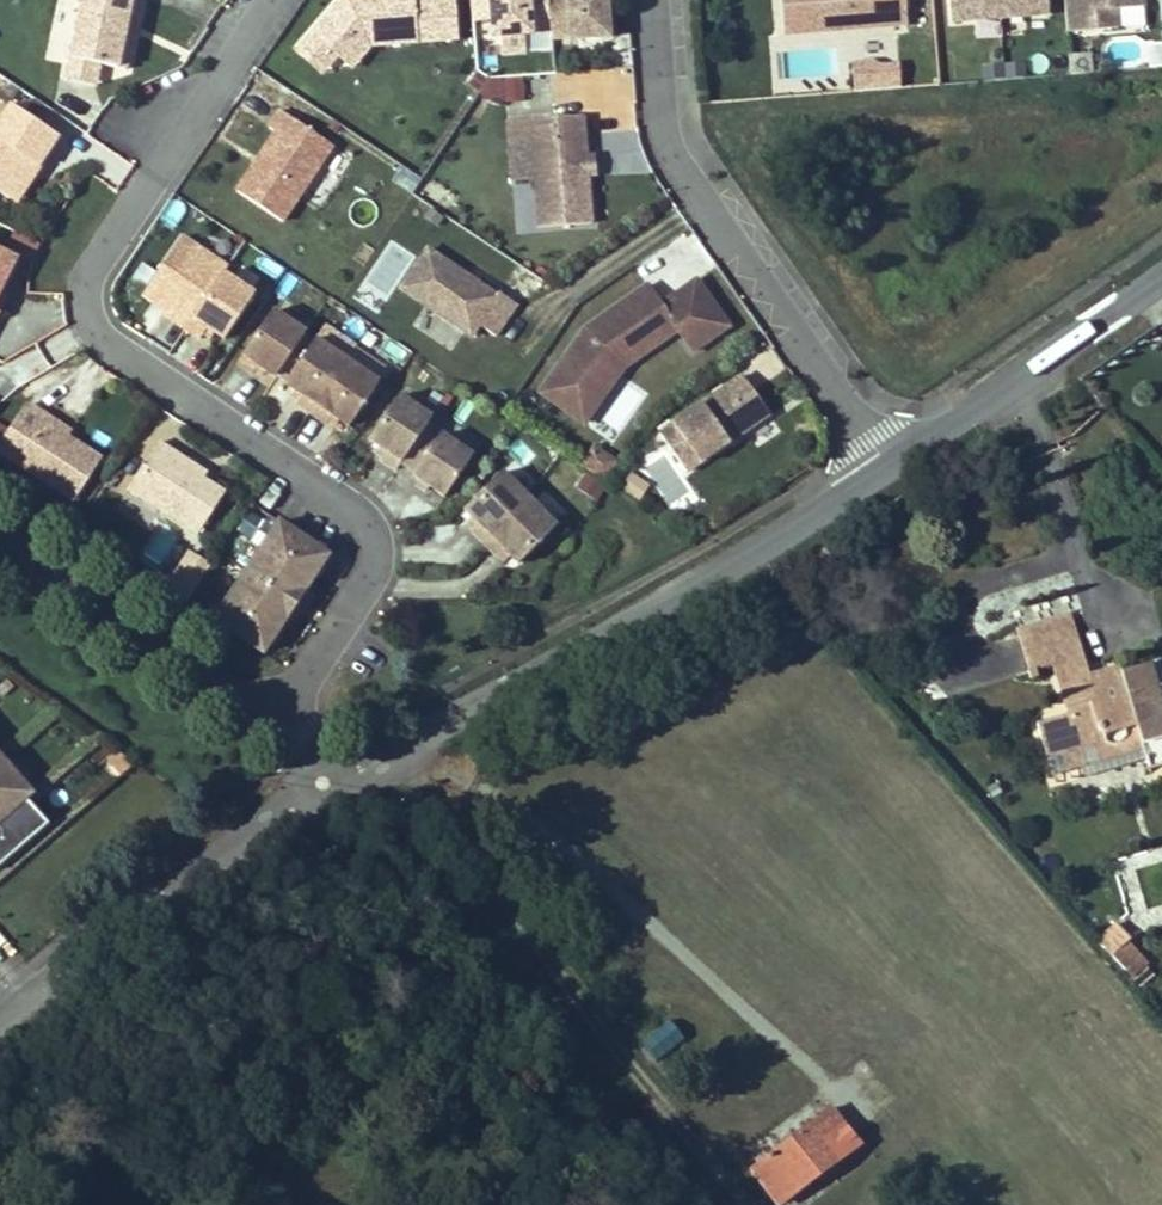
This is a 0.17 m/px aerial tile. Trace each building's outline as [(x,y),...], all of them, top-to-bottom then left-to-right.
[(68,61),(96,67),(122,73),(129,40),(121,38),(125,21),(133,23),(138,2),(132,1),(132,0),(81,0),(68,61)] [(452,0),(450,0),(413,3),(412,0),(343,0),(312,37),(337,58),(348,44),(363,56),(370,48),(456,41),(452,0)] [(546,0),(488,0),(488,3),(492,40),(499,39),(523,37),(530,37),(529,30),(549,28),(546,0)] [(550,41),(569,39),(570,43),(609,40),(605,0),(547,0),(550,41)] [(905,0),(781,0),(783,37),(907,27),(905,0)] [(950,26),(1051,18),(1050,0),(948,0),(950,26)] [(1142,0),(1064,0),(1067,34),(1118,30),(1116,11),(1143,9),(1142,0)] [(1151,34),(1149,8),(1143,9),(1116,11),(1118,30),(1118,36),(1151,34)] [(129,40),(133,23),(125,21),(121,38),(129,40)] [(337,58),(312,37),(296,55),(321,76),(337,58)] [(523,37),(499,39),(500,57),(524,55),(523,37)] [(348,44),(337,58),(351,70),(363,56),(348,44)] [(899,55),(851,61),(854,91),(903,85),(899,55)] [(96,67),(68,61),(63,82),(92,89),(96,67)] [(522,73),(473,75),(474,100),(523,99),(522,73)] [(60,137),(13,106),(0,126),(0,192),(12,200),(32,170),(37,173),(60,137)] [(333,147),(281,112),(270,129),(276,134),(238,194),(283,223),(333,147)] [(582,119),(530,123),(539,231),(590,226),(586,178),(585,161),(582,119)] [(592,160),(585,161),(586,178),(594,177),(592,160)] [(32,170),(12,200),(17,204),(37,173),(32,170)] [(225,275),(229,269),(183,237),(145,294),(168,310),(176,315),(172,319),(188,330),(225,275)] [(425,251),(398,291),(469,339),(477,327),(493,338),(514,306),(497,295),(494,298),(425,251)] [(0,252),(0,294),(16,260),(0,252)] [(225,275),(188,330),(202,340),(206,334),(210,329),(216,334),(226,340),(256,296),(225,275)] [(726,323),(693,278),(659,301),(646,283),(595,317),(599,322),(588,330),(583,326),(552,372),(579,391),(593,371),(610,382),(622,365),(675,328),(690,349),(726,323)] [(165,314),(172,319),(176,315),(168,310),(165,314)] [(302,344),(306,337),(273,315),(238,366),(254,377),(255,375),(259,370),(266,374),(276,380),(302,344)] [(206,334),(213,339),(216,334),(210,329),(206,334)] [(276,380),(287,387),(312,351),(302,344),(276,380)] [(298,406),(313,417),(348,366),(316,344),(312,351),(287,387),(296,394),(303,399),(299,405),(298,406)] [(348,366),(313,417),(328,427),(330,426),(333,420),(340,424),(350,431),(380,387),(348,366)] [(266,374),(259,370),(255,375),(263,380),(266,374)] [(582,421),(610,382),(593,371),(579,391),(552,372),(538,391),(582,421)] [(683,469),(766,411),(740,374),(657,431),(683,469)] [(299,405),(303,399),(296,394),(292,400),(299,405)] [(424,435),(433,422),(400,399),(371,443),(381,450),(387,454),(383,460),(382,462),(398,473),(403,466),(424,435)] [(45,424),(49,418),(31,406),(25,407),(0,445),(0,455),(74,503),(101,461),(68,439),(45,424)] [(49,418),(45,424),(68,439),(72,433),(49,418)] [(337,430),(340,424),(333,420),(330,426),(337,430)] [(424,435),(403,466),(417,476),(414,479),(420,482),(431,490),(446,500),(474,460),(442,438),(437,445),(424,435)] [(637,453),(662,508),(688,496),(663,441),(637,453)] [(204,482),(191,474),(194,468),(159,446),(128,492),(163,516),(198,538),(225,497),(204,482)] [(585,460),(593,465),(599,455),(592,449),(585,460)] [(383,460),(387,454),(381,450),(376,456),(383,460)] [(593,465),(585,460),(579,469),(604,486),(617,467),(599,455),(593,465)] [(207,477),(194,468),(191,474),(204,482),(207,477)] [(473,537),(486,549),(530,507),(503,479),(465,516),(474,524),(479,530),(474,535),(473,537)] [(431,490),(420,482),(417,488),(427,495),(431,490)] [(530,507),(486,549),(499,563),(500,562),(505,557),(511,562),(519,571),(557,534),(530,507)] [(474,535),(479,530),(474,524),(468,529),(474,535)] [(279,526),(213,623),(262,656),(286,621),(304,595),(329,559),(279,526)] [(506,567),(511,562),(505,557),(500,562),(506,567)] [(166,591),(186,605),(202,580),(182,567),(166,591)] [(313,600),(304,595),(286,621),(295,627),(313,600)] [(400,617),(389,610),(379,625),(390,632),(400,617)] [(1144,760),(1148,758),(1150,767),(1161,764),(1161,703),(1151,666),(1122,674),(1124,682),(1094,691),(1073,619),(1052,625),(1063,662),(1059,664),(1073,713),(1058,718),(1040,724),(1050,756),(1078,748),(1086,776),(1144,760)] [(1018,635),(1028,670),(1036,668),(1037,670),(1043,668),(1059,664),(1063,662),(1052,625),(1018,635)] [(1028,670),(1028,671),(1031,680),(1039,678),(1037,670),(1036,668),(1028,670)] [(1058,784),(1086,776),(1078,748),(1050,756),(1058,784)] [(0,754),(0,862),(53,818),(0,754)] [(1125,925),(1105,941),(1138,981),(1154,969),(1133,945),(1138,940),(1135,937),(1125,925)] [(781,1204),(858,1145),(829,1108),(752,1167),(781,1204)]
